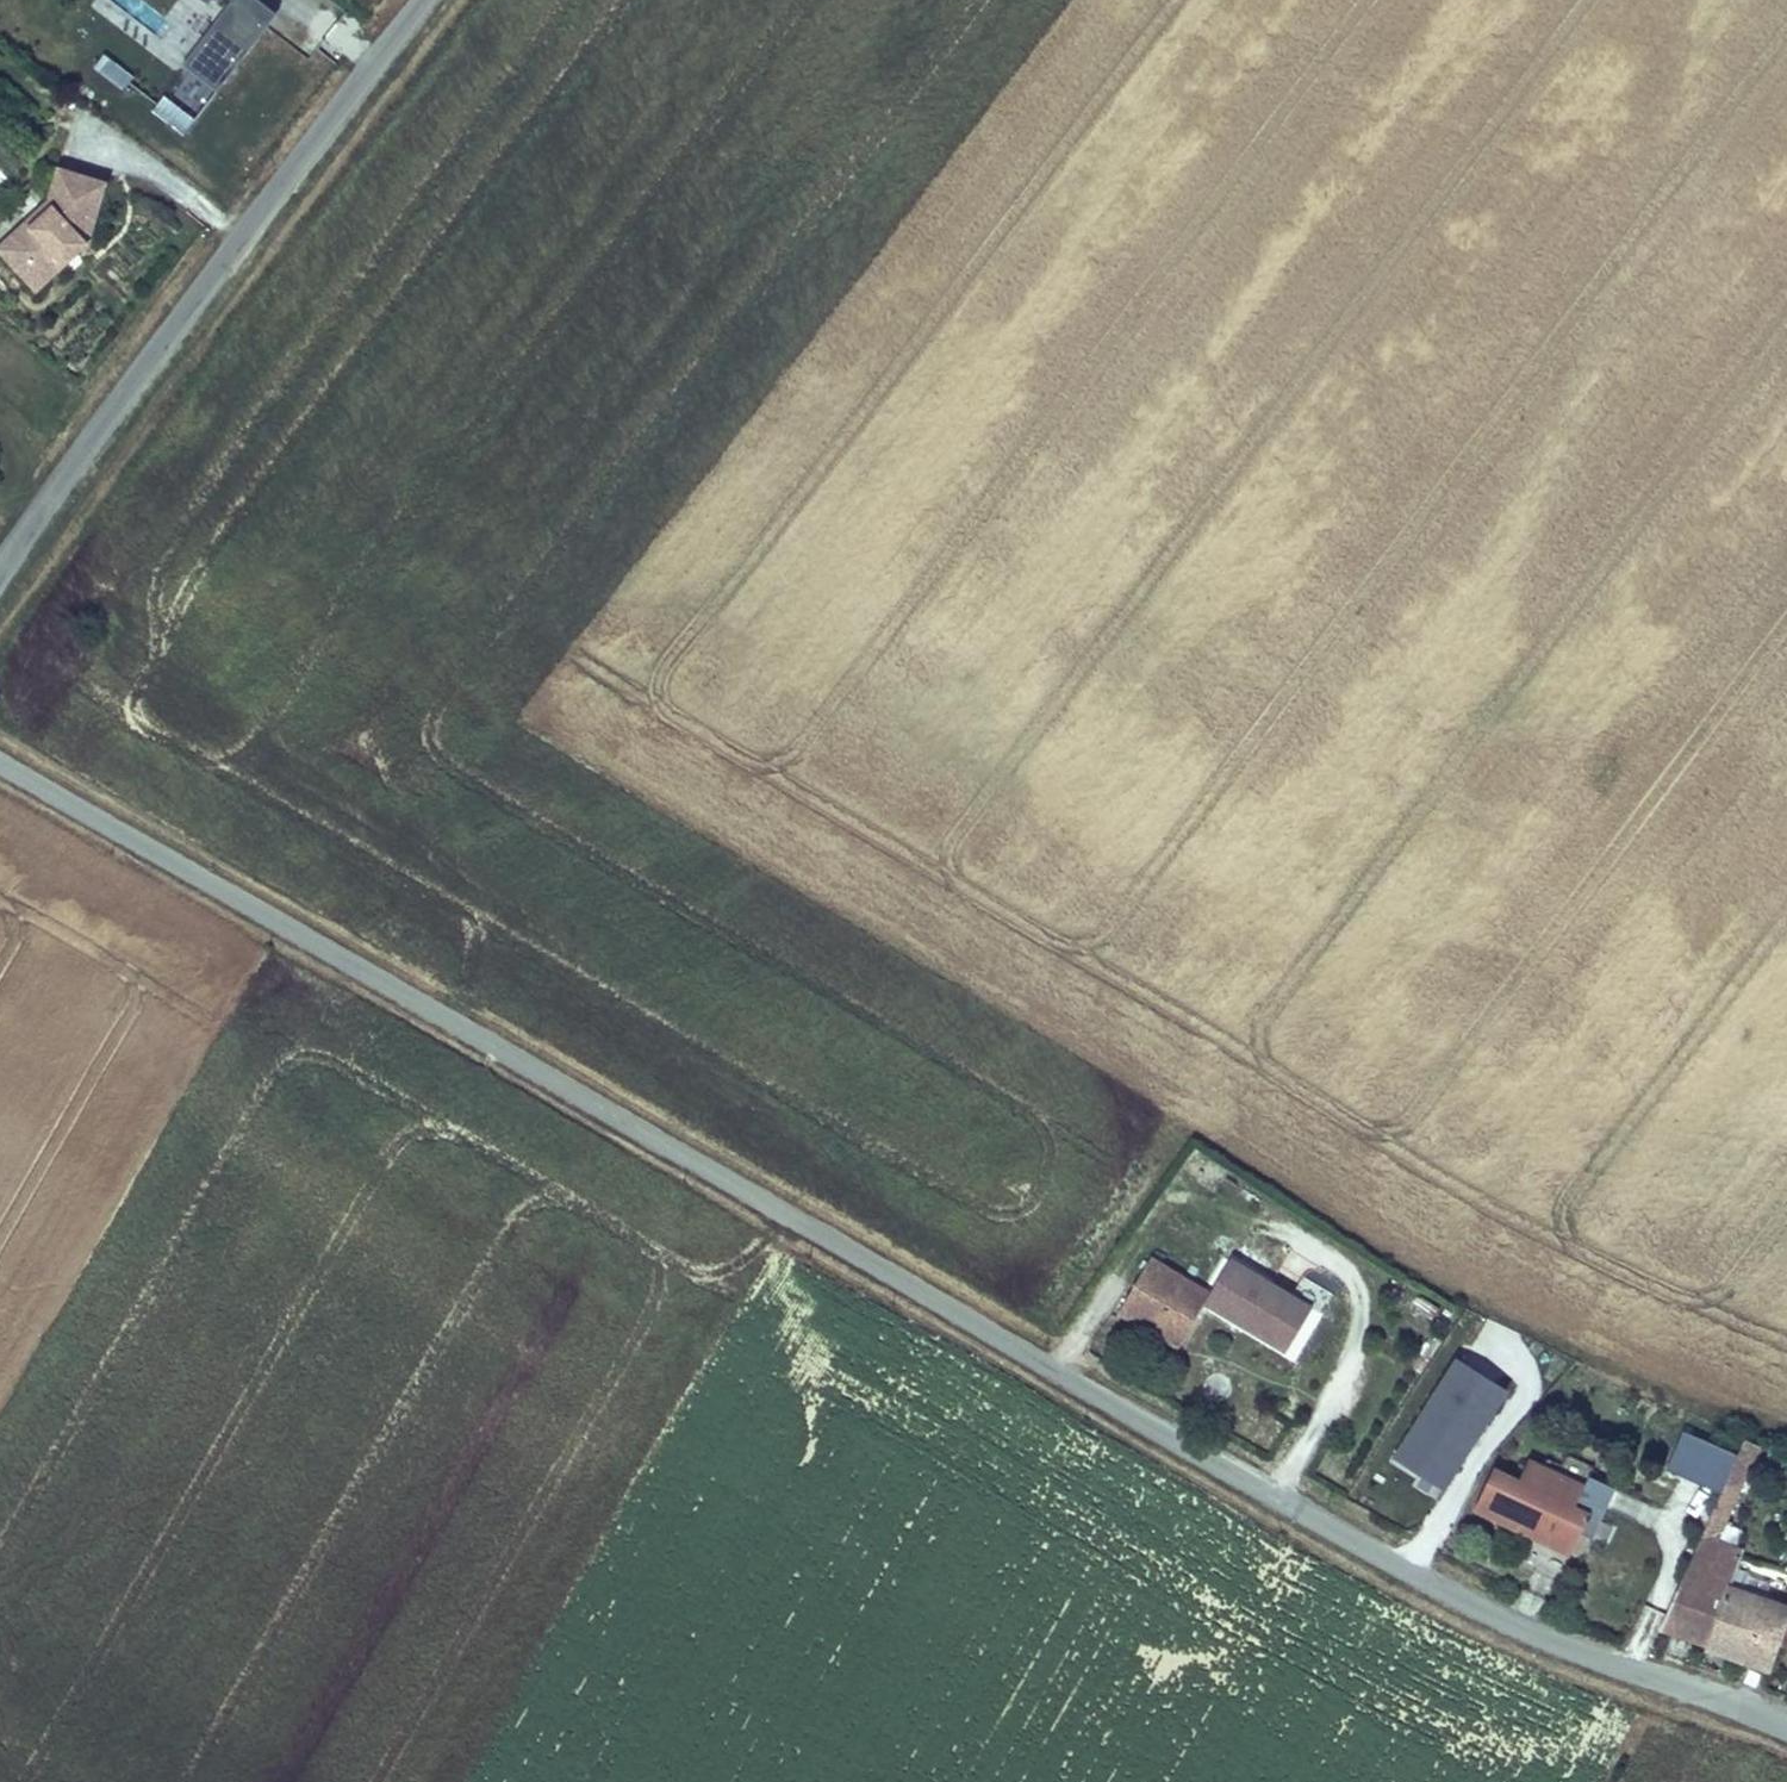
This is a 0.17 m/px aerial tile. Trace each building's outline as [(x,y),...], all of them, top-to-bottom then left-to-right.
[(220,90),(279,12),(263,0),(204,0),(221,13),(184,63),(220,90)] [(125,89),(136,73),(103,52),(93,68),(125,89)] [(166,92),(153,106),(184,133),(197,119),(166,92)] [(77,256),(89,245),(107,184),(59,170),(49,202),(57,211),(18,248),(29,259),(16,271),(38,293),(66,266),(62,261),(73,251),(77,256)] [(57,211),(49,202),(0,248),(0,253),(16,271),(29,259),(18,248),(57,211)] [(66,266),(77,256),(73,251),(62,261),(66,266)] [(1208,1298),(1271,1330),(1293,1289),(1231,1255),(1213,1291),(1150,1258),(1121,1312),(1183,1344),(1208,1298)] [(1293,1289),(1271,1330),(1292,1342),(1313,1300),(1293,1289)] [(1450,1354),(1388,1456),(1443,1490),(1506,1387),(1450,1354)] [(1739,1494),(1760,1446),(1744,1439),(1725,1486),(1739,1494)] [(1493,1469),(1479,1498),(1555,1530),(1550,1541),(1575,1553),(1590,1518),(1578,1512),(1584,1500),(1580,1498),(1586,1484),(1529,1460),(1518,1480),(1493,1469)] [(1632,1499),(1705,1530),(1713,1511),(1641,1480),(1632,1499)] [(1731,1513),(1739,1494),(1725,1486),(1716,1508),(1731,1513)] [(1555,1530),(1479,1498),(1475,1510),(1550,1541),(1555,1530)] [(1786,1622),(1786,1607),(1734,1583),(1740,1568),(1713,1556),(1731,1513),(1716,1508),(1713,1511),(1705,1530),(1669,1616),(1710,1633),(1708,1637),(1752,1655),(1749,1663),(1767,1671),(1786,1622)] [(1669,1616),(1664,1627),(1749,1663),(1752,1655),(1708,1637),(1710,1633),(1669,1616)]
